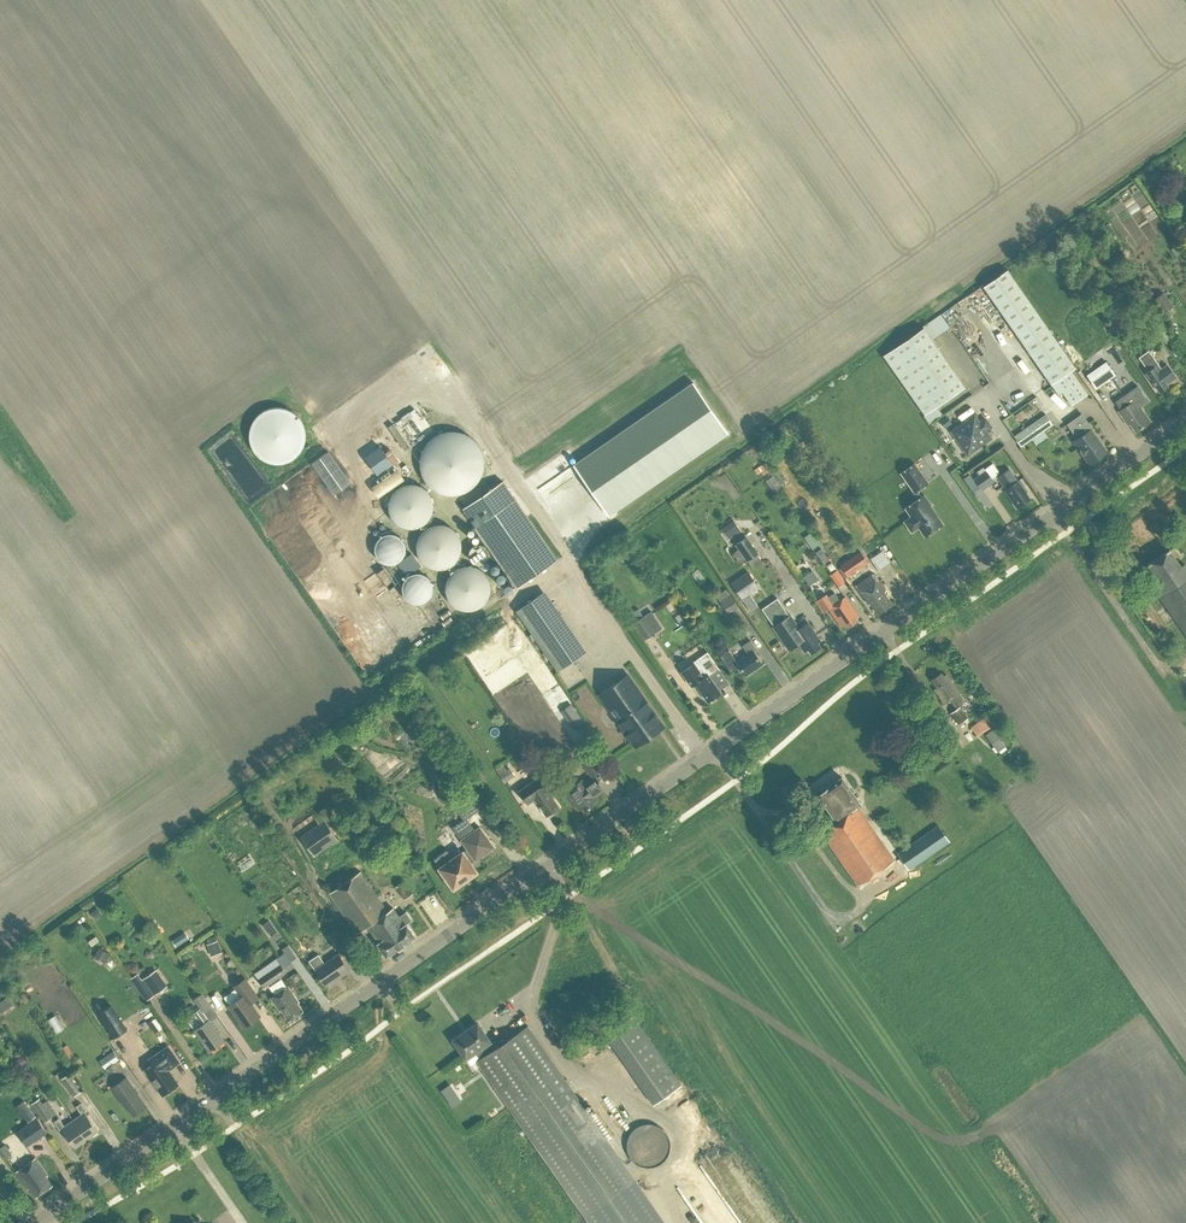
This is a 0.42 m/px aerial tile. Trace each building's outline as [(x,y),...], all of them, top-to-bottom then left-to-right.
[(1137,246),(1157,234),(1133,196),(1113,209),(1137,246)] [(1007,269),(983,285),(1058,393),(1062,390),(1071,404),(1087,393),(1071,370),(1075,367),(1007,269)] [(1154,299),(1164,314),(1174,307),(1164,293),(1154,299)] [(965,329),(970,339),(979,334),(974,324),(965,329)] [(965,387),(923,327),(883,355),(925,414),(965,387)] [(1148,371),(1146,372),(1160,392),(1168,386),(1166,383),(1175,377),(1167,364),(1161,368),(1148,350),(1139,357),(1148,371)] [(1086,375),(1095,388),(1115,374),(1106,361),(1086,375)] [(608,515),(728,432),(693,382),(573,464),(608,515)] [(1148,418),(1140,406),(1148,400),(1137,385),(1114,402),(1120,410),(1118,411),(1128,424),(1130,423),(1135,432),(1147,423),(1145,420),(1148,418)] [(259,453),(259,460),(296,461),(297,410),(249,409),(248,453),(259,453)] [(980,422),(974,414),(950,431),(967,455),(991,438),(986,430),(990,426),(985,419),(980,422)] [(1007,426),(1012,424),(1009,418),(1012,416),(1011,414),(1003,418),(1007,426)] [(1014,436),(1021,446),(1053,424),(1046,414),(1014,436)] [(1076,434),(1078,437),(1073,441),(1089,464),(1107,452),(1091,429),(1092,428),(1082,414),(1067,424),(1075,435),(1076,434)] [(410,444),(431,498),(482,479),(461,424),(410,444)] [(325,493),(345,482),(326,448),(306,459),(325,493)] [(382,457),(359,477),(368,487),(391,467),(382,457)] [(911,516),(904,521),(912,532),(919,526),(925,535),(924,536),(925,536),(943,524),(935,512),(934,513),(929,506),(931,504),(924,494),(922,496),(918,490),(928,483),(914,463),(901,472),(914,491),(912,493),(917,499),(905,507),(911,516)] [(1004,490),(1017,507),(1030,498),(1022,487),(1024,485),(1019,479),(1017,481),(1009,469),(997,477),(1006,489),(1004,490)] [(974,478),(981,488),(993,480),(986,470),(974,478)] [(766,480),(774,492),(780,487),(772,476),(766,480)] [(517,587),(557,559),(503,480),(463,508),(517,587)] [(380,512),(407,526),(424,495),(396,481),(380,512)] [(418,565),(443,565),(443,556),(453,556),(453,526),(418,526),(418,565)] [(814,551),(816,550),(822,559),(827,555),(821,546),(823,545),(812,529),(803,535),(814,551)] [(397,539),(374,533),(368,558),(391,564),(397,539)] [(734,544),(745,561),(757,553),(746,536),(734,544)] [(1169,549),(1147,564),(1159,581),(1152,586),(1185,636),(1185,566),(1184,563),(1181,566),(1177,561),(1183,557),(1175,546),(1170,550),(1169,549)] [(883,551),(871,559),(879,571),(891,563),(883,551)] [(869,563),(861,552),(841,566),(849,577),(869,563)] [(445,568),(449,608),(483,605),(480,566),(445,568)] [(692,572),(700,584),(706,580),(698,568),(692,572)] [(805,583),(815,578),(811,570),(801,575),(805,583)] [(844,582),(836,570),(830,574),(838,586),(844,582)] [(756,583),(748,572),(731,583),(742,598),(749,594),(749,593),(752,591),(749,587),(756,583)] [(422,574),(398,576),(401,603),(425,600),(422,574)] [(859,583),(856,585),(869,604),(871,603),(878,613),(885,608),(892,603),(884,593),(886,590),(879,580),(875,574),(872,576),(871,575),(865,580),(864,580),(862,578),(857,581),(859,583)] [(553,670),(581,650),(538,589),(510,609),(553,670)] [(716,597),(728,613),(738,606),(726,589),(716,597)] [(845,623),(847,627),(857,620),(854,617),(857,615),(845,596),(839,600),(834,592),(828,596),(826,593),(816,600),(823,611),(829,608),(841,626),(845,623)] [(757,605),(749,593),(749,594),(742,598),(750,610),(757,605)] [(805,652),(808,649),(811,653),(820,646),(817,643),(820,641),(808,622),(799,628),(790,614),(789,615),(782,605),(777,598),(762,608),(767,616),(774,626),(773,626),(789,649),(798,643),(805,652)] [(632,623),(643,641),(656,633),(662,628),(651,611),(644,615),(632,623)] [(740,666),(745,675),(762,663),(753,651),(756,649),(750,640),(742,645),(748,654),(737,661),(729,649),(720,656),(731,672),(740,666)] [(695,683),(707,701),(720,692),(716,686),(720,682),(713,673),(719,669),(707,651),(692,662),(693,663),(681,672),(691,686),(695,683)] [(944,704),(950,699),(955,706),(964,700),(959,693),(960,693),(946,674),(943,676),(941,672),(931,679),(937,687),(934,689),(944,704)] [(645,738),(653,733),(653,730),(652,728),(661,722),(627,674),(624,676),(625,677),(627,675),(629,678),(619,684),(618,681),(599,694),(611,711),(623,702),(629,711),(617,720),(625,731),(627,730),(634,740),(641,736),(642,738),(645,738)] [(572,705),(562,712),(574,730),(584,724),(572,705)] [(950,713),(958,725),(968,718),(960,706),(950,713)] [(986,714),(969,725),(975,734),(992,723),(986,714)] [(506,728),(511,735),(517,731),(513,724),(506,728)] [(579,758),(591,775),(601,769),(588,751),(579,758)] [(496,768),(506,781),(516,774),(511,766),(508,769),(503,763),(496,768)] [(518,791),(526,802),(533,797),(546,816),(559,807),(538,777),(518,791)] [(581,806),(584,811),(595,804),(592,800),(596,798),(595,796),(604,790),(595,777),(585,783),(582,779),(565,791),(577,808),(581,806)] [(824,785),(818,789),(819,789),(817,793),(836,821),(821,831),(858,885),(894,860),(857,807),(861,804),(842,777),(827,786),(824,786),(824,785)] [(456,800),(463,809),(478,797),(472,788),(456,800)] [(294,827),(314,856),(338,840),(318,811),(294,827)] [(452,827),(460,840),(467,849),(439,868),(441,871),(441,873),(443,877),(446,877),(453,887),(476,872),(469,863),(474,859),(475,860),(494,847),(479,826),(473,831),(464,819),(452,827)] [(949,841),(938,825),(898,853),(909,869),(949,841)] [(406,923),(411,919),(406,911),(399,916),(392,907),(387,911),(360,871),(329,893),(357,933),(368,925),(379,941),(377,943),(387,955),(415,935),(406,923)] [(270,919),(263,924),(267,930),(274,925),(270,919)] [(327,935),(340,953),(348,948),(335,930),(327,935)] [(172,940),(176,946),(189,938),(185,931),(172,940)] [(204,942),(207,954),(219,951),(216,939),(204,942)] [(93,960),(104,965),(111,953),(100,947),(93,960)] [(337,976),(338,977),(349,970),(338,953),(324,963),(318,954),(309,960),(315,970),(325,985),(334,979),(333,978),(337,976)] [(257,979),(263,988),(285,973),(280,964),(257,979)] [(167,985),(156,969),(142,980),(138,973),(130,978),(145,1000),(167,985)] [(242,996),(228,1005),(244,1027),(261,1015),(248,998),(256,993),(245,978),(234,985),(242,996)] [(281,1009),(289,1020),(303,1011),(295,1000),(297,999),(288,985),(271,997),(280,1010),(281,1009)] [(202,993),(194,998),(201,1008),(203,1011),(211,1006),(202,993)] [(0,998),(0,1015),(12,1006),(4,995),(0,998)] [(99,1012),(115,1038),(129,1029),(114,1003),(99,1012)] [(201,1008),(186,1018),(210,1051),(224,1041),(209,1019),(203,1011),(201,1008)] [(54,1035),(64,1028),(55,1015),(45,1021),(54,1035)] [(683,1085),(635,1016),(607,1035),(655,1105),(683,1085)] [(489,1041),(477,1023),(453,1040),(465,1058),(474,1051),(479,1059),(476,1061),(590,1222),(665,1222),(528,1026),(490,1052),(484,1044),(489,1041)] [(76,1056),(68,1044),(61,1048),(69,1061),(76,1056)] [(145,1069),(162,1095),(178,1084),(168,1069),(179,1062),(168,1046),(149,1059),(152,1064),(145,1069)] [(104,1070),(119,1060),(113,1051),(99,1060),(104,1070)] [(60,1079),(72,1096),(79,1092),(67,1074),(60,1079)] [(126,1103),(134,1115),(145,1107),(143,1104),(145,1103),(127,1077),(112,1087),(124,1104),(126,1103)] [(38,1098),(30,1104),(43,1123),(51,1118),(38,1098)] [(24,1100),(16,1106),(28,1121),(36,1115),(24,1100)] [(73,1120),(86,1139),(98,1130),(85,1112),(87,1111),(81,1102),(76,1106),(82,1114),(73,1120)] [(47,1132),(36,1117),(15,1132),(25,1147),(47,1132)] [(62,1128),(75,1147),(86,1139),(73,1120),(65,1125),(59,1117),(54,1121),(60,1130),(62,1128)] [(627,1154),(643,1158),(642,1161),(655,1165),(665,1131),(634,1123),(630,1139),(631,1139),(627,1154)] [(26,1185),(28,1183),(36,1195),(51,1184),(45,1176),(47,1174),(36,1158),(27,1164),(16,1172),(26,1185)]
